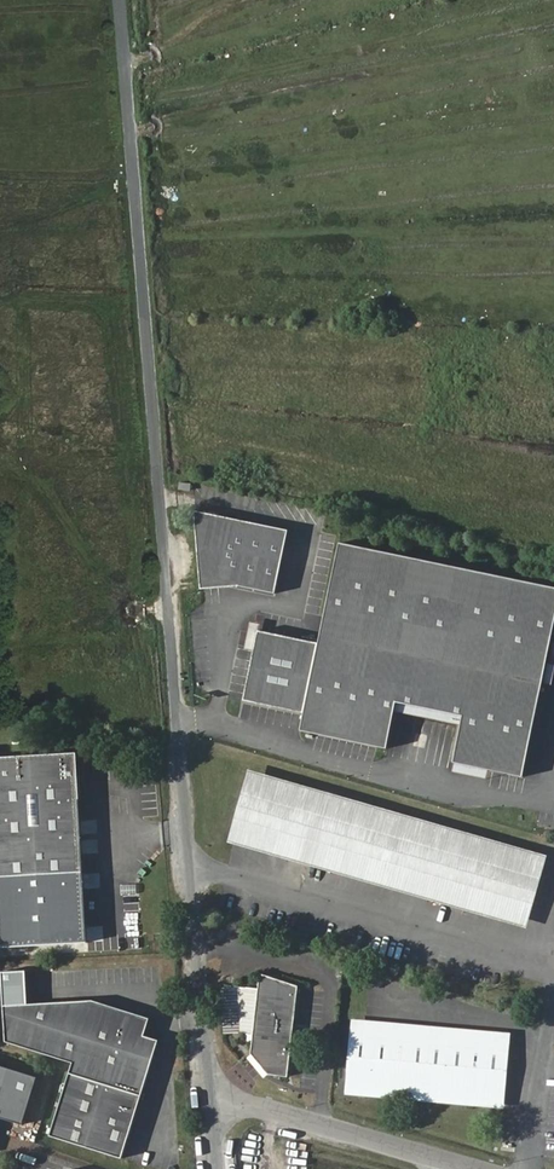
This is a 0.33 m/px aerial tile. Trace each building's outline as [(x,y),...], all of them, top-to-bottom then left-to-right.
[(279,595),(293,530),(196,510),(203,588),(241,588),(279,595)] [(553,655),(553,586),(343,542),(323,639),(263,627),(257,656),(247,697),(308,708),(305,727),(395,746),(406,698),(463,710),(452,759),(529,775),(553,655)] [(257,656),(263,627),(251,624),(245,654),(257,656)] [(0,764),(0,862),(5,952),(93,947),(83,759),(0,764)] [(547,867),(256,783),(239,841),(530,925),(547,867)] [(300,986),(261,973),(259,987),(254,1032),(251,1049),(270,1073),(288,1076),(300,986)] [(241,1030),(254,1032),(259,987),(240,985),(241,1030)] [(93,999),(7,1004),(10,1041),(72,1060),(47,1134),(119,1158),(159,1041),(144,1036),(150,1019),(93,999)] [(356,1019),(355,1026),(507,1040),(508,1032),(356,1019)] [(350,1087),(502,1101),(507,1040),(355,1026),(350,1087)] [(0,1063),(0,1117),(21,1124),(37,1074),(0,1063)] [(501,1108),(502,1101),(350,1087),(349,1095),(501,1108)]
